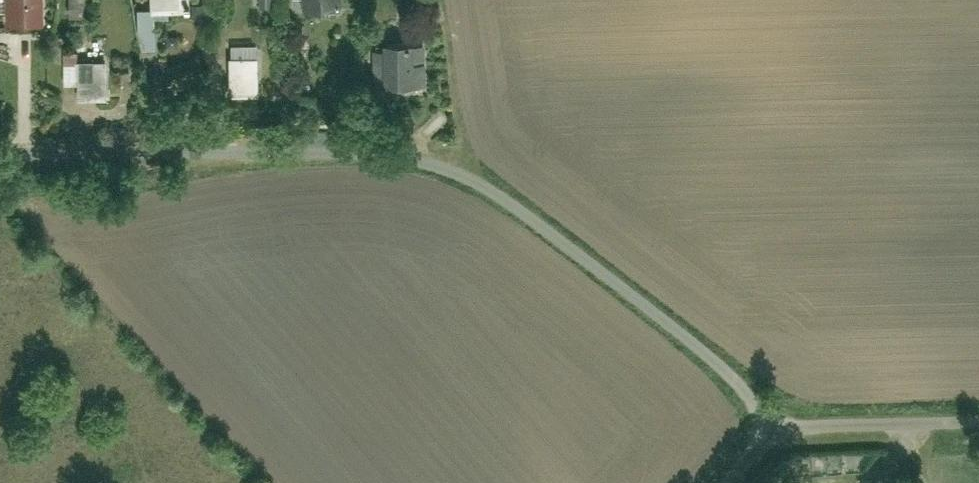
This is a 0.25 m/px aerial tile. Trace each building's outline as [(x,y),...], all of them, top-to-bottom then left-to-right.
[(42,0),(9,0),(10,26),(42,25),(42,0)] [(69,19),(92,17),(90,0),(67,0),(69,19)] [(156,16),(194,16),(194,0),(155,0),(156,16)] [(301,10),(336,9),(336,0),(301,0),(301,10)] [(138,18),(139,61),(159,60),(158,18),(138,18)] [(390,49),(392,93),(428,92),(426,47),(390,49)] [(231,50),(231,96),(262,96),(262,50),(231,50)] [(81,62),(81,108),(108,108),(108,62),(81,62)]
